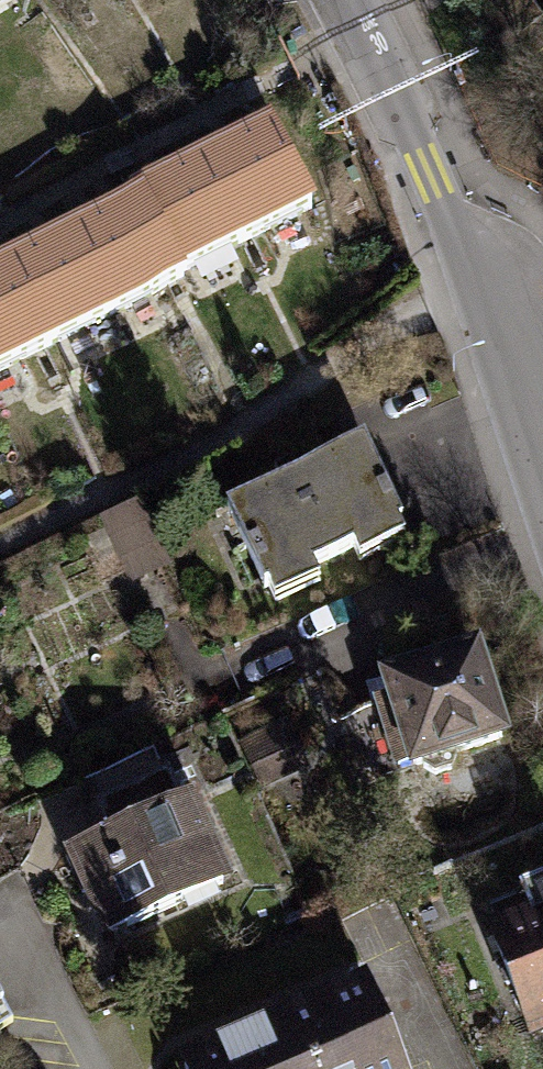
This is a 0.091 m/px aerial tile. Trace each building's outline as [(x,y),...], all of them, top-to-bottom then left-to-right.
[(268,126),(198,161),(238,241),(308,207),(268,126)] [(173,274),(238,241),(198,161),(133,193),(136,199),(173,274)] [(136,199),(70,232),(109,309),(174,277),(173,274),(136,199)] [(70,232),(5,264),(43,342),(109,309),(70,232)] [(43,342),(5,264),(0,267),(0,363),(43,342)] [(358,444),(225,506),(263,587),(396,524),(358,444)] [(140,508),(104,525),(127,578),(163,565),(140,508)] [(392,697),(354,708),(374,775),(419,761),(424,776),(503,752),(474,655),(387,681),(392,697)] [(285,728),(245,741),(252,770),(294,752),(285,728)] [(113,832),(63,854),(80,892),(88,888),(106,930),(220,880),(183,797),(173,801),(162,778),(101,804),(113,832)] [(491,935),(527,1028),(542,1022),(542,879),(520,887),(533,919),(491,935)] [(174,1064),(177,1068),(392,1068),(358,987),(174,1064)]
